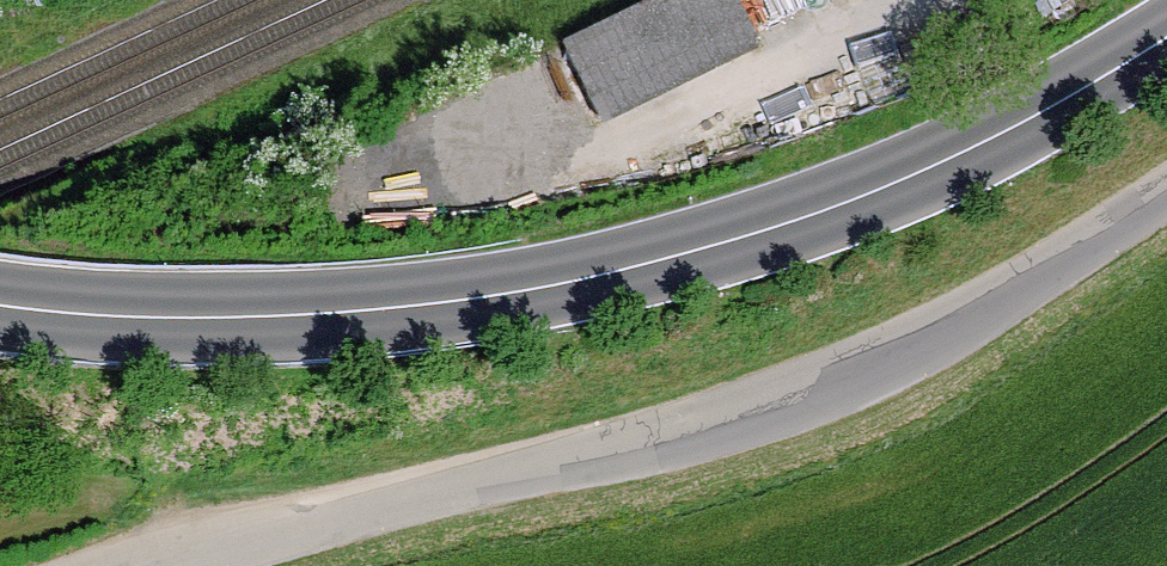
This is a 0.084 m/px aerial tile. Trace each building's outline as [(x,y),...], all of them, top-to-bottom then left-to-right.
[(763,52),(738,0),(657,0),(562,46),(604,130),(763,52)]
